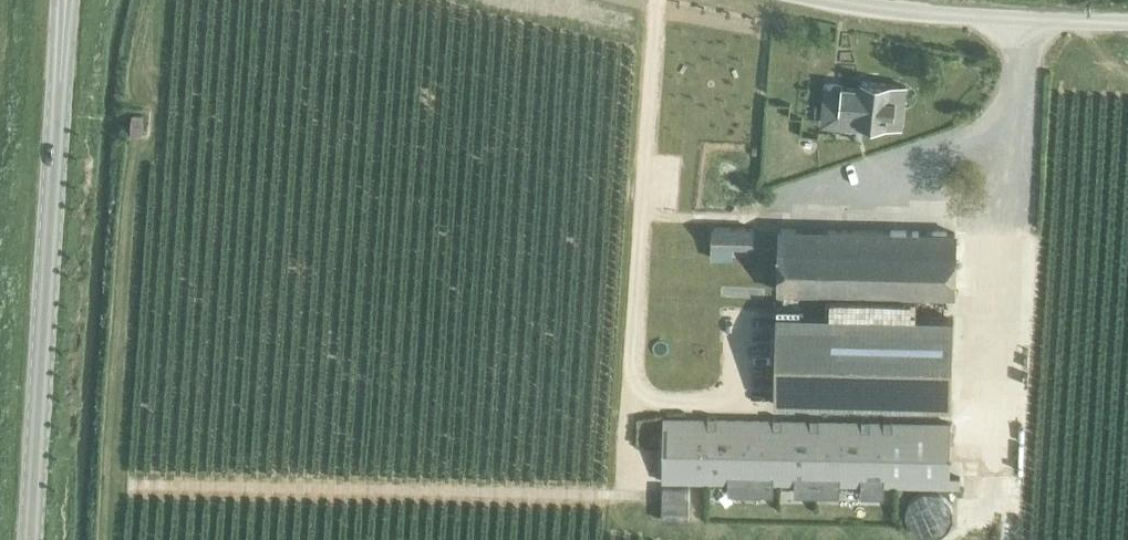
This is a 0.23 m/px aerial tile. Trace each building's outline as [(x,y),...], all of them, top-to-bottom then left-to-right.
[(899,128),(903,85),(889,84),(889,83),(860,80),(860,88),(841,86),(837,122),(885,126),(899,128)] [(141,131),(142,114),(133,114),(132,130),(141,131)] [(752,246),(752,228),(713,227),(712,245),(752,246)] [(953,295),(955,232),(780,228),(779,291),(953,295)] [(703,260),(705,245),(688,242),(686,257),(703,260)] [(951,405),(953,317),(776,313),(774,401),(951,405)] [(662,418),(661,481),(949,486),(960,487),(960,478),(949,477),(950,424),(662,418)]
